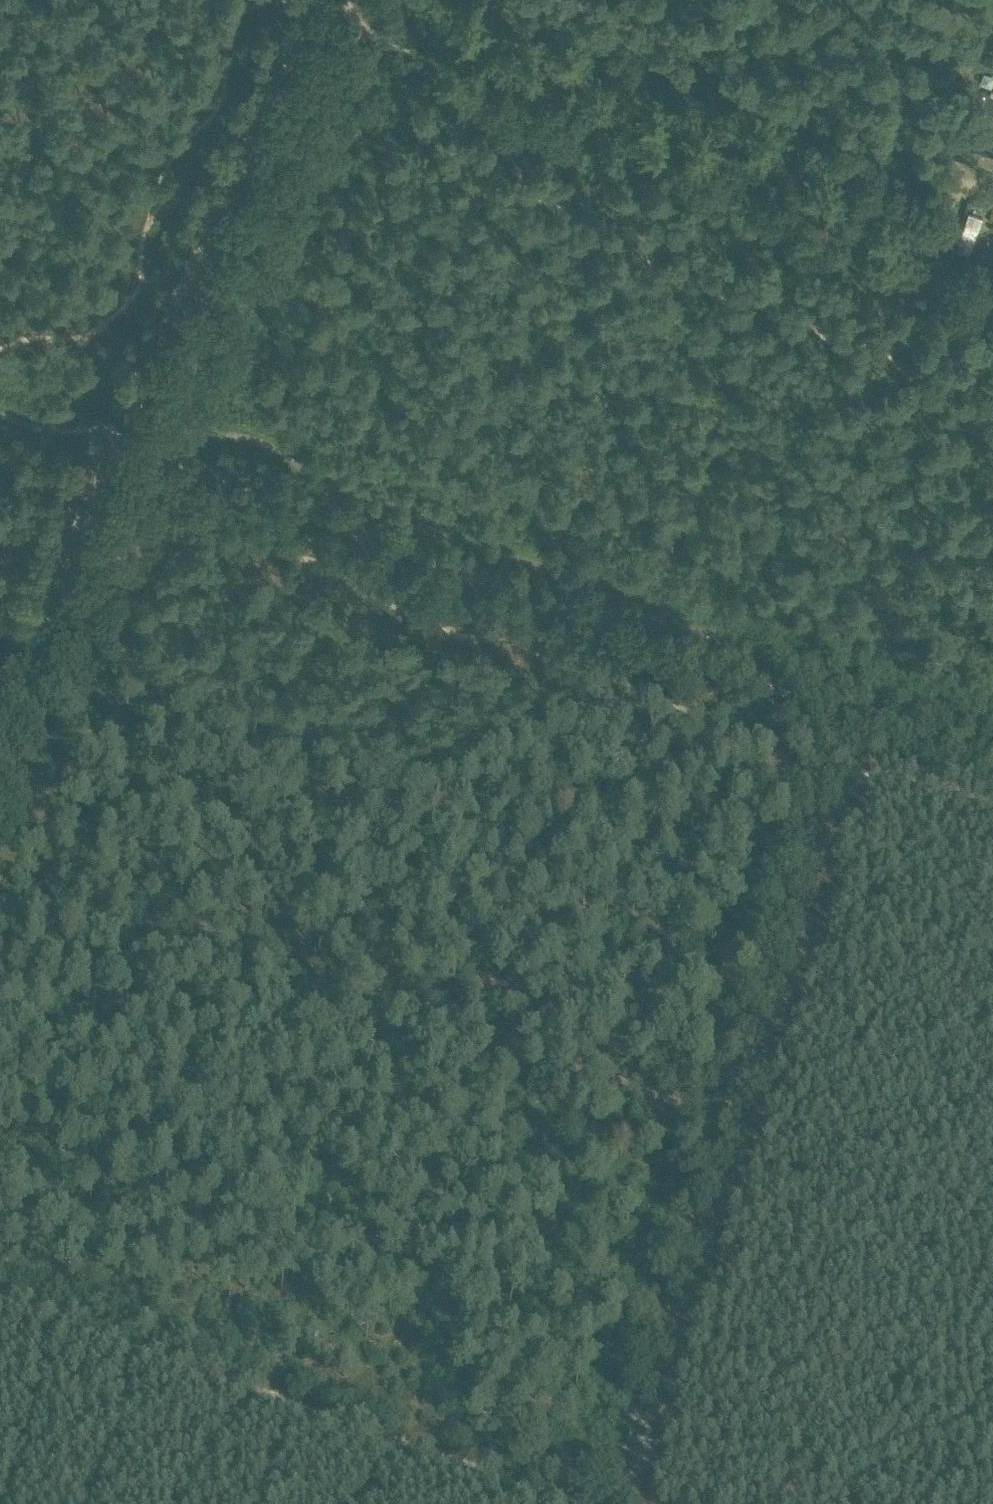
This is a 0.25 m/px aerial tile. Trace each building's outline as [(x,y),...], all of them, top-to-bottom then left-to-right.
[(984,66),(992,69),(992,60),(987,58),(984,66)] [(976,103),(992,109),(992,95),(981,91),(976,103)] [(946,237),(958,241),(971,204),(959,200),(946,237)] [(970,212),(958,247),(971,252),(983,216),(970,212)]
